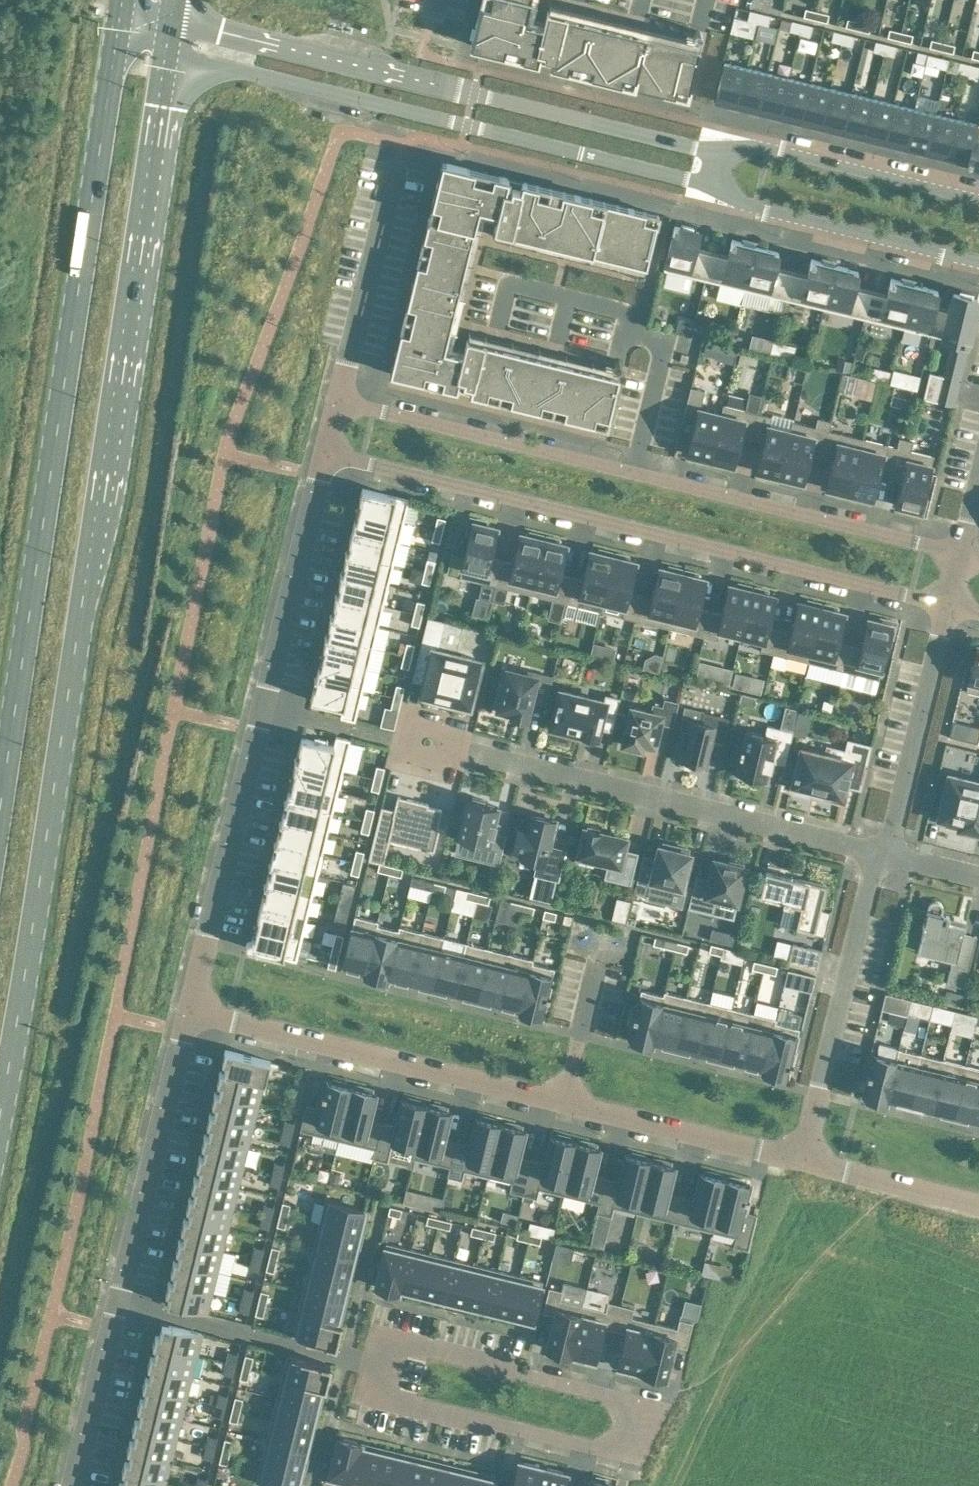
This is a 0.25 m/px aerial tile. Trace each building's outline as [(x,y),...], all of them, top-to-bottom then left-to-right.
[(545,20),(533,17),(537,0),(482,0),(471,45),(687,98),(700,47),(699,47),(700,41),(550,4),(548,10),(545,20)] [(804,16),(815,19),(817,11),(806,8),(804,16)] [(747,20),(758,23),(760,13),(750,10),(747,20)] [(817,11),(815,19),(827,22),(829,14),(817,11)] [(770,15),(760,13),(758,23),(768,25),(770,15)] [(846,26),(857,29),(859,21),(847,18),(846,26)] [(800,33),(802,23),(792,21),(789,30),(800,33)] [(859,21),(857,29),(869,32),(871,24),(859,21)] [(812,25),(802,23),(800,33),(810,35),(812,25)] [(888,37),(899,40),(901,32),(889,29),(888,37)] [(842,43),(844,33),(834,31),(831,41),(842,43)] [(901,32),(899,40),(911,42),(913,34),(901,32)] [(854,36),(844,33),(842,43),(852,46),(854,36)] [(929,47),(941,50),(943,42),(931,39),(929,47)] [(884,53),(886,43),(876,41),(873,51),(884,53)] [(943,42),(941,50),(953,53),(955,45),(943,42)] [(896,46),(886,43),(884,53),(894,56),(896,46)] [(926,64),(928,54),(918,51),(915,61),(926,64)] [(928,54),(926,64),(946,69),(949,59),(938,56),(928,54)] [(737,108),(747,67),(725,62),(716,99),(730,102),(729,106),(737,108)] [(968,74),(970,64),(960,62),(957,71),(964,73),(968,74)] [(970,64),(968,74),(978,76),(978,72),(978,66),(970,64)] [(768,72),(747,67),(737,108),(738,108),(739,104),(751,107),(750,111),(758,113),(768,72)] [(952,70),(949,81),(961,84),(964,73),(957,71),(952,70)] [(771,116),(779,118),(789,77),(768,72),(758,113),(759,113),(759,109),(772,112),(771,116)] [(810,82),(789,77),(779,118),(780,118),(781,115),(793,118),(792,121),(800,123),(810,82)] [(810,82),(800,123),(801,124),(801,120),(814,123),(813,127),(821,128),(831,88),(810,82)] [(852,93),(831,88),(821,128),(822,129),(823,125),(835,128),(834,132),(842,134),(852,93)] [(852,93),(842,134),(843,134),(844,130),(856,133),(855,137),(863,139),(873,98),(852,93)] [(894,103),(873,98),(863,139),(864,139),(864,135),(877,138),(876,142),(884,144),(894,103)] [(894,103),(884,144),(885,144),(885,140),(898,143),(897,147),(905,149),(915,108),(894,103)] [(936,113),(915,108),(905,149),(906,149),(906,145),(919,148),(918,152),(926,154),(936,113)] [(936,113),(926,154),(927,154),(927,150),(940,153),(939,157),(947,159),(957,118),(936,113)] [(957,118),(947,159),(948,160),(948,156),(961,159),(960,163),(968,164),(978,124),(957,118)] [(968,164),(968,165),(969,163),(971,163),(978,165),(978,124),(968,164)] [(441,166),(396,350),(391,370),(392,370),(391,374),(394,375),(455,390),(464,355),(463,355),(465,349),(452,346),(456,332),(457,332),(457,331),(456,330),(464,298),(465,298),(465,297),(464,297),(472,264),(473,264),(473,263),(472,263),(480,230),(481,231),(482,229),(481,229),(484,215),(497,218),(507,177),(446,162),(446,163),(442,162),(441,166)] [(507,177),(497,218),(494,228),(495,228),(494,233),(493,233),(493,235),(494,236),(494,235),(509,238),(509,239),(510,239),(510,238),(536,245),(536,246),(537,246),(537,245),(563,251),(563,252),(564,253),(564,252),(590,258),(589,259),(591,259),(591,258),(616,264),(616,265),(617,266),(618,265),(641,270),(643,271),(643,272),(644,272),(645,270),(644,270),(645,265),(647,265),(659,215),(507,177)] [(664,270),(705,280),(711,254),(694,249),(699,231),(694,230),(695,228),(683,225),(682,227),(674,225),(674,226),(673,229),(674,230),(664,270)] [(705,280),(744,289),(755,245),(755,242),(744,239),(743,242),(735,240),(735,239),(732,239),(731,243),(731,244),(728,258),(711,254),(705,280)] [(744,289),(784,299),(791,273),(774,269),(778,250),(755,245),(744,289)] [(784,299),(824,309),(835,264),(834,264),(835,262),(823,259),(823,261),(815,259),(812,258),(810,263),(811,263),(807,277),(791,273),(784,299)] [(824,309),(864,318),(870,292),(854,288),(858,270),(835,264),(824,309)] [(864,318),(904,328),(914,283),(914,281),(903,278),(902,280),(894,278),(891,277),(890,282),(887,296),(870,292),(864,318)] [(904,328),(943,337),(949,311),(933,307),(938,289),(914,283),(904,328)] [(954,293),(949,311),(943,337),(957,341),(954,351),(949,350),(943,375),(930,372),(923,398),(952,405),(967,343),(968,340),(978,299),(954,293)] [(696,315),(693,327),(705,330),(708,318),(696,315)] [(676,318),(673,330),(685,333),(687,321),(676,318)] [(467,339),(465,349),(463,355),(464,355),(455,390),(607,427),(619,376),(618,376),(619,371),(620,371),(621,369),(619,369),(619,370),(593,363),(594,362),(593,362),(592,363),(567,357),(567,356),(566,355),(565,356),(540,350),(540,349),(539,349),(539,350),(513,343),(512,342),(512,343),(486,337),(486,336),(485,336),(485,337),(470,333),(470,332),(469,332),(469,334),(468,339),(467,339)] [(757,339),(754,350),(768,353),(770,343),(757,339)] [(858,344),(855,357),(863,359),(866,346),(858,344)] [(719,345),(717,354),(723,356),(722,360),(732,362),(735,349),(719,345)] [(837,358),(834,369),(847,373),(850,361),(837,358)] [(909,376),(906,387),(914,389),(916,378),(909,376)] [(696,459),(710,462),(724,404),(724,403),(721,414),(700,408),(705,390),(691,386),(682,421),(695,424),(688,454),(697,456),(696,459)] [(753,438),(759,413),(747,410),(748,409),(746,409),(746,410),(725,405),(725,404),(724,404),(710,462),(724,466),(725,463),(734,465),(741,436),(753,438)] [(766,476),(779,479),(794,421),(793,420),(791,431),(770,425),(772,415),(771,415),(770,416),(759,413),(753,438),(764,441),(757,471),(766,473),(766,476)] [(795,421),(794,421),(779,479),(793,483),(794,480),(803,482),(810,452),(822,455),(831,421),(818,417),(815,427),(795,422),(795,421)] [(835,493),(849,496),(863,438),(863,437),(862,438),(842,433),(842,432),(840,432),(840,433),(829,430),(832,421),(831,421),(822,455),(834,458),(827,488),(836,490),(835,493)] [(892,472),(900,438),(899,437),(897,447),(886,444),(887,443),(885,443),(885,444),(864,439),(864,438),(863,438),(849,496),(863,500),(864,497),(873,499),(880,470),(892,472)] [(934,455),(932,454),(932,455),(911,450),(913,441),(900,438),(892,472),(904,475),(896,505),(908,508),(908,511),(922,514),(926,499),(923,499),(934,455)] [(362,488),(357,510),(404,521),(409,499),(362,488)] [(352,531),(398,542),(404,521),(357,510),(352,531)] [(435,529),(443,530),(445,519),(438,517),(435,529)] [(492,601),(496,585),(502,560),(490,557),(497,527),(485,524),(486,521),(471,518),(468,533),(470,533),(464,558),(453,555),(449,572),(460,575),(460,577),(461,578),(461,577),(482,582),(478,597),(492,601)] [(432,540),(440,542),(443,530),(435,529),(432,540)] [(352,531),(349,542),(347,551),(345,551),(393,563),(398,542),(352,531)] [(457,534),(450,532),(446,546),(453,548),(457,534)] [(514,563),(502,560),(496,585),(507,588),(507,589),(509,589),(509,588),(529,593),(529,594),(530,594),(544,536),(531,532),(530,535),(521,533),(514,563)] [(544,536),(530,594),(531,595),(531,594),(552,599),(552,600),(553,600),(554,599),(565,602),(571,577),(560,574),(567,544),(558,542),(558,539),(544,536)] [(583,579),(571,577),(565,602),(577,605),(576,606),(578,606),(578,605),(599,611),(600,612),(614,553),(600,549),(599,552),(590,550),(583,579)] [(347,552),(344,563),(342,572),(340,572),(388,584),(393,563),(345,551),(345,552),(347,552)] [(614,553),(600,612),(601,611),(622,616),(621,617),(623,617),(635,619),(641,594),(629,591),(636,561),(627,559),(628,556),(614,553)] [(427,559),(424,570),(432,572),(435,561),(427,559)] [(669,629),(684,570),(670,566),(669,569),(660,567),(653,597),(641,594),(635,619),(646,622),(646,623),(648,623),(648,622),(669,628),(668,628),(669,629)] [(422,582),(429,584),(432,572),(424,570),(422,582)] [(697,573),(684,570),(669,629),(670,629),(670,628),(691,633),(691,634),(692,634),(693,633),(704,636),(711,611),(699,608),(706,578),(697,576),(697,573)] [(342,573),(339,584),(337,593),(335,593),(383,605),(388,584),(340,572),(340,573),(342,573)] [(711,611),(704,636),(716,639),(715,640),(717,640),(720,630),(741,635),(753,587),(739,584),(739,586),(729,584),(722,614),(711,611)] [(767,590),(753,587),(741,635),(763,641),(760,651),(762,651),(762,650),(774,653),(780,628),(768,625),(775,595),(766,593),(767,590)] [(336,594),(334,605),(332,614),(330,614),(378,626),(383,605),(335,593),(335,594),(336,594)] [(417,601),(414,612),(422,614),(425,603),(417,601)] [(808,662),(808,663),(823,604),(809,601),(808,603),(799,601),(792,631),(780,628),(774,653),(785,656),(785,657),(787,657),(808,661),(808,662)] [(836,607),(823,604),(808,663),(809,663),(809,662),(830,667),(830,668),(831,668),(832,667),(843,670),(850,645),(838,642),(845,612),(836,610),(836,607)] [(411,624),(419,626),(422,614),(414,612),(411,624)] [(331,615),(329,626),(327,635),(325,634),(325,635),(373,647),(378,626),(330,614),(330,615),(331,615)] [(445,621),(428,617),(412,680),(424,683),(421,695),(433,698),(433,700),(448,704),(449,702),(449,701),(470,707),(476,679),(480,680),(484,666),(480,665),(481,660),(438,650),(445,621)] [(850,645),(843,670),(855,673),(855,674),(856,674),(857,674),(877,679),(879,680),(889,636),(892,637),(896,622),(881,618),(880,621),(868,618),(861,648),(850,645)] [(326,636),(321,657),(368,668),(373,647),(325,635),(325,636),(326,636)] [(407,643),(404,654),(412,656),(415,645),(407,643)] [(602,643),(599,656),(619,661),(622,648),(602,643)] [(977,645),(966,691),(968,692),(968,691),(978,694),(978,645),(977,645)] [(401,666),(409,668),(412,656),(404,654),(401,666)] [(314,677),(316,678),(363,689),(368,668),(321,657),(316,677),(315,677),(314,677)] [(511,716),(511,717),(527,720),(531,701),(546,704),(553,677),(522,669),(522,672),(507,668),(506,668),(497,709),(512,713),(511,716)] [(355,720),(363,689),(316,678),(311,699),(327,703),(326,707),(327,707),(328,706),(334,708),(334,710),(335,710),(336,706),(343,707),(340,716),(341,716),(355,720)] [(396,685),(394,696),(402,698),(404,687),(396,685)] [(566,730),(565,735),(582,739),(583,736),(596,739),(599,727),(612,730),(620,698),(606,695),(604,701),(560,690),(551,726),(566,730)] [(391,708),(399,710),(402,698),(394,696),(391,708)] [(631,707),(622,744),(641,749),(643,743),(655,746),(660,722),(673,725),(679,702),(665,699),(663,706),(653,704),(651,712),(631,707)] [(826,699),(823,711),(833,713),(836,701),(826,699)] [(785,728),(806,729),(808,711),(786,709),(785,728)] [(618,712),(614,726),(622,727),(625,714),(618,712)] [(676,757),(690,761),(689,765),(704,768),(711,739),(723,742),(728,718),(704,712),(701,722),(685,718),(676,757)] [(757,778),(766,780),(767,773),(768,767),(770,768),(772,761),(785,765),(793,731),(767,724),(765,734),(746,730),(742,748),(741,747),(740,754),(736,772),(739,773),(738,777),(753,781),(754,776),(757,777),(757,778)] [(964,739),(977,743),(978,734),(978,728),(967,725),(964,739)] [(295,758),(343,770),(343,769),(357,772),(364,745),(350,742),(350,739),(336,736),(334,745),(327,743),(328,739),(327,738),(326,740),(320,738),(319,737),(318,741),(302,737),(296,758),(295,758)] [(845,786),(861,790),(872,744),(847,738),(843,758),(801,748),(795,772),(794,772),(793,776),(794,776),(792,785),(794,786),(792,792),(809,796),(810,790),(842,798),(845,786)] [(291,780),(338,791),(343,770),(296,759),(295,758),(294,759),(296,759),(291,780)] [(377,766),(374,778),(382,780),(385,768),(377,766)] [(949,775),(946,787),(944,786),(940,801),(942,801),(938,818),(960,823),(959,827),(978,832),(978,782),(949,775)] [(379,791),(382,780),(374,778),(371,789),(379,791)] [(332,812),(338,791),(291,780),(286,800),(284,800),(332,812)] [(494,833),(496,823),(494,822),(498,806),(484,803),(485,800),(472,796),(471,800),(468,799),(458,838),(470,841),(466,856),(498,863),(498,865),(499,865),(506,834),(505,834),(505,835),(494,833)] [(369,860),(379,863),(384,863),(389,840),(426,849),(426,852),(429,853),(429,850),(434,851),(440,827),(438,826),(442,809),(428,806),(428,804),(407,798),(406,803),(400,801),(397,800),(394,810),(381,807),(369,860)] [(327,833),(332,812),(284,800),(284,801),(286,801),(281,821),(279,821),(327,833)] [(366,808),(363,819),(371,821),(374,810),(366,808)] [(552,846),(553,840),(551,839),(556,820),(531,814),(528,829),(518,827),(513,850),(522,852),(521,857),(538,861),(534,874),(559,880),(566,849),(552,846)] [(371,821),(363,819),(361,831),(369,833),(371,821)] [(281,822),(278,832),(276,842),(274,842),(276,843),(322,854),(327,833),(279,821),(279,822),(281,822)] [(627,838),(599,831),(600,827),(587,824),(586,828),(584,827),(576,859),(597,864),(598,860),(608,863),(605,877),(630,884),(638,853),(624,849),(627,838)] [(271,864),(317,875),(322,854),(276,843),(271,864)] [(656,857),(643,854),(636,883),(650,887),(651,881),(682,888),(691,853),(688,853),(689,849),(674,845),(673,849),(659,845),(656,857)] [(356,850),(353,861),(361,863),(364,852),(356,850)] [(696,876),(690,899),(717,906),(719,898),(737,902),(746,867),(743,866),(744,862),(729,858),(728,862),(714,859),(709,879),(696,876)] [(361,863),(353,861),(350,873),(358,875),(361,863)] [(378,870),(389,873),(391,865),(384,863),(379,863),(378,870)] [(266,885),(312,896),(317,875),(271,864),(266,885)] [(401,876),(403,868),(391,865),(389,873),(401,876)] [(821,909),(822,905),(823,905),(828,885),(808,880),(808,882),(766,871),(763,883),(753,880),(750,891),(760,894),(760,895),(784,901),(783,903),(785,904),(784,908),(800,912),(796,928),(815,933),(824,935),(823,937),(825,937),(832,909),(830,909),(830,911),(821,909)] [(412,877),(410,885),(420,887),(432,890),(434,882),(422,879),(412,877)] [(444,893),(446,885),(434,882),(432,890),(444,893)] [(312,896),(266,885),(264,884),(264,885),(265,885),(260,906),(307,917),(312,896)] [(465,898),(477,901),(478,893),(467,890),(465,898)] [(346,892),(343,903),(351,905),(354,894),(346,892)] [(488,904),(490,896),(478,893),(477,901),(488,904)] [(943,914),(944,910),(944,909),(944,907),(944,906),(943,906),(943,905),(942,903),(941,902),(940,901),(939,901),(938,901),(937,900),(936,900),(935,900),(934,900),(933,901),(932,901),(931,902),(930,902),(930,903),(929,903),(929,904),(928,906),(924,922),(923,922),(922,926),(924,926),(918,951),(952,959),(946,982),(964,987),(977,936),(963,932),(965,925),(948,921),(950,916),(949,916),(946,915),(946,916),(942,915),(942,914),(943,914)] [(509,909),(521,912),(523,904),(511,901),(509,909)] [(351,905),(343,903),(340,915),(348,917),(351,905)] [(532,915),(534,907),(523,904),(521,912),(532,915)] [(260,906),(255,927),(302,938),(307,917),(260,906)] [(554,920),(557,912),(545,909),(543,917),(554,920)] [(364,974),(365,974),(378,921),(355,915),(343,965),(365,970),(364,974)] [(379,921),(378,921),(365,974),(387,980),(400,926),(399,926),(398,930),(378,925),(379,921)] [(388,976),(410,981),(422,931),(400,926),(387,980),(388,976)] [(255,927),(252,939),(251,939),(250,939),(249,939),(247,940),(247,941),(246,943),(246,944),(246,945),(247,947),(248,947),(248,948),(250,948),(296,960),(302,938),(255,927)] [(410,981),(432,987),(444,937),(422,931),(410,981)] [(336,934),(333,945),(341,947),(344,936),(336,934)] [(444,937),(432,987),(454,992),(466,942),(444,937)] [(658,937),(656,945),(675,950),(677,942),(665,939),(658,937)] [(454,992),(476,998),(489,948),(466,942),(454,992)] [(677,942),(675,950),(691,954),(693,946),(689,945),(677,942)] [(792,943),(788,963),(817,969),(822,950),(792,943)] [(709,952),(721,955),(723,947),(711,944),(709,952)] [(338,959),(341,947),(333,945),(330,957),(338,959)] [(721,955),(720,958),(742,963),(743,958),(745,952),(723,947),(721,955)] [(476,998),(499,1003),(511,953),(489,948),(476,998)] [(520,1012),(533,959),(511,953),(499,1003),(520,1008),(519,1012),(520,1012)] [(534,959),(533,959),(520,1012),(543,1018),(548,997),(549,998),(552,984),(551,983),(554,969),(555,968),(533,963),(534,959)] [(764,971),(766,963),(754,961),(752,969),(764,971)] [(777,966),(766,963),(764,971),(775,974),(777,966)] [(812,991),(815,976),(788,969),(784,985),(812,991)] [(629,1039),(652,1044),(665,991),(664,991),(663,995),(641,989),(639,998),(637,1004),(636,1004),(633,1018),(634,1018),(629,1039)] [(687,996),(665,991),(652,1044),(653,1045),(654,1041),(675,1046),(687,996)] [(911,999),(885,993),(881,1008),(907,1015),(911,999)] [(687,996),(675,1046),(697,1051),(709,1002),(687,996)] [(923,1002),(911,999),(909,1007),(921,1010),(923,1002)] [(709,1002),(697,1051),(719,1057),(731,1007),(709,1002)] [(933,1004),(930,1019),(952,1024),(953,1018),(955,1010),(944,1007),(933,1004)] [(731,1007),(719,1057),(742,1062),(754,1013),(731,1007)] [(955,1010),(953,1018),(976,1023),(977,1015),(955,1010)] [(754,1013),(742,1062),(763,1067),(763,1068),(775,1022),(776,1022),(776,1018),(754,1013)] [(763,1067),(762,1071),(787,1078),(790,1065),(792,1066),(793,1062),(791,1062),(799,1029),(800,1028),(776,1022),(775,1022),(763,1068),(763,1067)] [(873,1054),(873,1055),(871,1062),(870,1061),(867,1075),(868,1076),(863,1096),(885,1102),(898,1048),(896,1048),(880,1044),(879,1049),(878,1049),(877,1055),(873,1054)] [(921,1053),(898,1048),(885,1102),(887,1102),(888,1098),(909,1103),(921,1053)] [(226,1062),(224,1071),(265,1082),(271,1060),(225,1049),(222,1061),(226,1062)] [(943,1059),(921,1053),(909,1103),(931,1109),(943,1059)] [(931,1109),(953,1114),(965,1064),(943,1059),(931,1109)] [(965,1064),(953,1114),(975,1120),(978,1105),(978,1068),(965,1064)] [(221,1083),(219,1092),(258,1102),(263,1082),(265,1083),(265,1082),(224,1071),(220,1070),(217,1082),(221,1083)] [(302,1091),(305,1080),(296,1078),(293,1089),(302,1091)] [(320,1107),(307,1104),(300,1130),(339,1139),(352,1086),(346,1085),(347,1082),(334,1079),(333,1082),(327,1080),(324,1093),(323,1092),(322,1096),(323,1096),(320,1107)] [(339,1139),(375,1148),(376,1148),(382,1122),(370,1119),(377,1092),(370,1091),(371,1088),(358,1084),(357,1088),(352,1086),(339,1139)] [(302,1091),(293,1089),(290,1100),(299,1102),(302,1091)] [(216,1104),(214,1113),(253,1123),(258,1102),(219,1092),(215,1091),(212,1103),(216,1104)] [(395,1125),(382,1122),(376,1148),(375,1148),(372,1157),(388,1161),(393,1141),(415,1146),(416,1147),(426,1105),(421,1103),(422,1100),(408,1097),(408,1100),(402,1098),(395,1125)] [(413,1157),(413,1158),(449,1166),(451,1167),(457,1141),(445,1138),(451,1111),(445,1109),(446,1106),(433,1103),(432,1106),(426,1105),(416,1147),(415,1146),(413,1157)] [(211,1125),(209,1134),(248,1144),(253,1123),(214,1113),(210,1112),(207,1124),(211,1125)] [(470,1144),(457,1141),(451,1167),(449,1166),(447,1176),(448,1176),(462,1179),(464,1170),(488,1176),(501,1123),(496,1122),(496,1118),(483,1115),(482,1118),(476,1117),(470,1144)] [(292,1133),(295,1122),(286,1120),(283,1131),(292,1133)] [(506,1124),(501,1123),(488,1176),(512,1182),(509,1191),(523,1194),(532,1159),(519,1156),(526,1129),(520,1127),(521,1124),(507,1121),(506,1124)] [(292,1133),(283,1131),(280,1142),(289,1144),(292,1133)] [(206,1146),(203,1155),(243,1165),(248,1144),(209,1134),(205,1133),(202,1145),(206,1146)] [(532,1159),(523,1194),(537,1198),(539,1188),(563,1194),(576,1141),(570,1140),(571,1137),(558,1133),(557,1136),(551,1135),(544,1162),(532,1159)] [(576,1141),(563,1194),(599,1203),(600,1203),(606,1177),(594,1174),(601,1147),(594,1146),(595,1143),(582,1139),(581,1143),(576,1141)] [(619,1180),(606,1177),(600,1203),(599,1203),(596,1212),(598,1213),(611,1216),(614,1207),(637,1212),(650,1159),(645,1158),(646,1155),(632,1152),(632,1155),(625,1153),(619,1180)] [(201,1167),(198,1176),(238,1186),(243,1165),(203,1155),(200,1154),(197,1166),(201,1167)] [(656,1161),(650,1159),(637,1212),(675,1222),(681,1196),(669,1192),(675,1166),(669,1164),(670,1161),(657,1158),(656,1161)] [(282,1175),(284,1164),(275,1162),(273,1173),(282,1175)] [(675,1222),(712,1231),(725,1178),(720,1176),(720,1173),(707,1170),(706,1173),(700,1172),(694,1199),(681,1196),(675,1222)] [(282,1175),(273,1173),(270,1184),(279,1186),(282,1175)] [(195,1188),(193,1197),(233,1207),(238,1186),(198,1176),(194,1175),(191,1187),(195,1188)] [(725,1178),(712,1231),(736,1236),(733,1246),(748,1249),(757,1214),(743,1211),(746,1200),(747,1200),(748,1196),(747,1196),(750,1184),(744,1182),(744,1179),(731,1176),(730,1179),(725,1178)] [(372,1184),(370,1192),(382,1195),(384,1187),(372,1184)] [(441,1210),(444,1197),(407,1188),(404,1201),(441,1210)] [(190,1209),(188,1218),(228,1228),(233,1207),(193,1197),(189,1196),(186,1208),(190,1209)] [(365,1210),(325,1200),(319,1223),(363,1234),(366,1222),(362,1221),(365,1210)] [(280,1214),(288,1216),(291,1204),(283,1202),(280,1214)] [(271,1217),(274,1206),(265,1204),(262,1215),(271,1217)] [(402,1209),(390,1206),(388,1214),(400,1217),(402,1209)] [(498,1211),(495,1224),(511,1228),(514,1215),(498,1211)] [(280,1214),(277,1226),(285,1228),(288,1216),(280,1214)] [(271,1217),(262,1215),(260,1226),(269,1228),(271,1217)] [(426,1223),(438,1226),(440,1218),(428,1215),(426,1223)] [(185,1230),(183,1239),(222,1249),(228,1228),(188,1218),(184,1217),(181,1229),(185,1230)] [(440,1218),(438,1226),(450,1229),(451,1221),(440,1218)] [(363,1234),(319,1223),(314,1246),(354,1255),(356,1246),(360,1247),(363,1234)] [(532,1233),(554,1237),(556,1227),(533,1223),(532,1233)] [(470,1234),(482,1237),(484,1229),(472,1226),(470,1234)] [(484,1229),(482,1237),(494,1240),(496,1232),(484,1229)] [(516,1238),(528,1241),(530,1233),(518,1230),(517,1237),(516,1238)] [(530,1233),(528,1241),(540,1244),(542,1236),(530,1233)] [(180,1251),(178,1260),(217,1270),(222,1249),(183,1239),(179,1238),(176,1250),(180,1251)] [(386,1242),(386,1243),(375,1286),(380,1287),(399,1292),(400,1288),(410,1248),(386,1242)] [(261,1259),(264,1248),(255,1246),(252,1257),(261,1259)] [(269,1258),(277,1260),(280,1248),(272,1246),(269,1258)] [(354,1255),(314,1246),(308,1268),(352,1278),(355,1266),(351,1265),(354,1255)] [(421,1297),(431,1253),(410,1248),(400,1288),(409,1290),(408,1294),(421,1297)] [(444,1299),(453,1259),(431,1253),(421,1297),(433,1300),(434,1296),(444,1299)] [(261,1259),(252,1257),(249,1268),(258,1270),(261,1259)] [(277,1260),(269,1258),(266,1270),(274,1272),(277,1260)] [(175,1272),(173,1281),(212,1291),(217,1270),(178,1260),(174,1259),(171,1271),(175,1272)] [(452,1305),(465,1308),(475,1264),(453,1259),(444,1299),(453,1301),(452,1305)] [(488,1310),(498,1270),(475,1264),(465,1308),(477,1311),(478,1307),(488,1310)] [(352,1278),(308,1268),(303,1290),(343,1300),(345,1290),(349,1291),(352,1278)] [(498,1270),(488,1310),(497,1312),(496,1315),(509,1319),(520,1275),(498,1270)] [(520,1275),(509,1319),(522,1322),(523,1318),(533,1321),(543,1281),(520,1275)] [(212,1291),(173,1281),(169,1280),(166,1292),(170,1293),(167,1304),(207,1314),(208,1313),(207,1313),(212,1291)] [(571,1354),(583,1305),(560,1299),(562,1290),(549,1287),(543,1312),(555,1315),(547,1348),(556,1351),(555,1354),(567,1357),(568,1353),(571,1354)] [(251,1301),(254,1290),(245,1288),(242,1299),(251,1301)] [(298,1312),(341,1323),(344,1310),(341,1309),(343,1300),(303,1290),(298,1312)] [(261,1291),(258,1302),(266,1304),(269,1293),(261,1291)] [(251,1301),(242,1299),(239,1310),(248,1312),(251,1301)] [(605,1310),(583,1305),(571,1354),(595,1360),(603,1327),(615,1330),(621,1304),(608,1301),(605,1310)] [(258,1302),(255,1314),(263,1316),(266,1304),(258,1302)] [(621,1304),(615,1330),(626,1332),(618,1366),(642,1372),(654,1322),(632,1317),(634,1307),(621,1304)] [(292,1334),(336,1345),(341,1323),(298,1312),(292,1334)] [(654,1322),(642,1372),(645,1372),(644,1376),(656,1379),(657,1375),(666,1378),(675,1344),(687,1347),(693,1322),(679,1319),(677,1328),(654,1322)] [(203,1334),(203,1333),(162,1323),(160,1334),(156,1333),(153,1345),(157,1346),(196,1356),(202,1334),(203,1334)] [(900,1325),(897,1336),(910,1340),(913,1329),(900,1325)] [(963,1339),(977,1342),(978,1335),(978,1331),(966,1328),(963,1339)] [(913,1329),(910,1340),(924,1343),(926,1332),(913,1329)] [(944,1336),(941,1347),(951,1350),(954,1339),(944,1336)] [(966,1345),(963,1356),(974,1359),(977,1348),(966,1345)] [(196,1356),(157,1346),(155,1355),(151,1354),(148,1366),(152,1367),(191,1377),(196,1356)] [(229,1351),(226,1362),(235,1364),(238,1353),(229,1351)] [(282,1375),(325,1386),(331,1364),(287,1354),(285,1365),(282,1375)] [(242,1366),(250,1368),(253,1357),(245,1355),(242,1366)] [(235,1364),(226,1362),(224,1373),(233,1375),(235,1364)] [(250,1368),(242,1366),(240,1378),(247,1380),(250,1368)] [(191,1377),(152,1367),(150,1376),(146,1375),(143,1387),(146,1388),(186,1398),(191,1377)] [(325,1386),(282,1375),(277,1397),(317,1407),(319,1397),(323,1398),(325,1386)] [(186,1398),(146,1388),(144,1397),(140,1396),(137,1408),(141,1409),(181,1419),(186,1398)] [(219,1393),(216,1404),(225,1406),(228,1395),(219,1393)] [(232,1408),(240,1410),(243,1399),(235,1397),(232,1408)] [(317,1407),(277,1397),(272,1418),(315,1429),(318,1417),(314,1416),(317,1407)] [(225,1406),(216,1404),(213,1415),(222,1417),(225,1406)] [(232,1408),(229,1420),(237,1422),(240,1410),(232,1408)] [(181,1419),(141,1409),(139,1418),(135,1417),(132,1429),(136,1430),(176,1439),(181,1419)] [(315,1429),(272,1418),(266,1439),(306,1449),(309,1439),(312,1440),(315,1429)] [(176,1439),(136,1430),(134,1439),(130,1438),(127,1450),(131,1451),(171,1460),(176,1439)] [(209,1435),(206,1446),(215,1448),(218,1437),(209,1435)] [(349,1485),(351,1485),(361,1443),(338,1437),(329,1476),(327,1481),(349,1485)] [(225,1439),(222,1450),(230,1452),(233,1441),(225,1439)] [(261,1460),(305,1471),(308,1459),(304,1458),(306,1449),(266,1439),(261,1460)] [(383,1448),(371,1445),(370,1449),(361,1446),(362,1443),(361,1443),(351,1485),(374,1485),(383,1448)] [(215,1448),(206,1446),(203,1457),(212,1459),(215,1448)] [(383,1448),(374,1485),(398,1485),(405,1457),(395,1455),(396,1451),(383,1448)] [(230,1452),(222,1450),(219,1462),(227,1464),(230,1452)] [(171,1460),(131,1451),(129,1460),(125,1459),(122,1471),(126,1472),(166,1481),(171,1460)] [(405,1457),(398,1485),(421,1485),(428,1459),(415,1456),(414,1459),(405,1457)] [(449,1468),(439,1466),(440,1462),(428,1459),(421,1485),(444,1485),(449,1468)] [(256,1482),(273,1485),(297,1485),(299,1481),(302,1482),(305,1471),(261,1460),(256,1482)] [(543,1467),(519,1461),(513,1485),(538,1485),(543,1467)] [(449,1468),(444,1485),(468,1485),(472,1470),(459,1467),(458,1470),(449,1468)] [(538,1485),(564,1485),(567,1473),(543,1467),(538,1485)] [(494,1479),(484,1477),(485,1473),(472,1470),(468,1485),(492,1485),(494,1479)] [(126,1472),(124,1481),(120,1480),(118,1485),(164,1485),(166,1481),(126,1472)] [(616,1485),(607,1482),(608,1479),(596,1476),(595,1479),(591,1479),(590,1485),(616,1485)] [(196,1485),(206,1485),(207,1479),(198,1477),(196,1485)]
